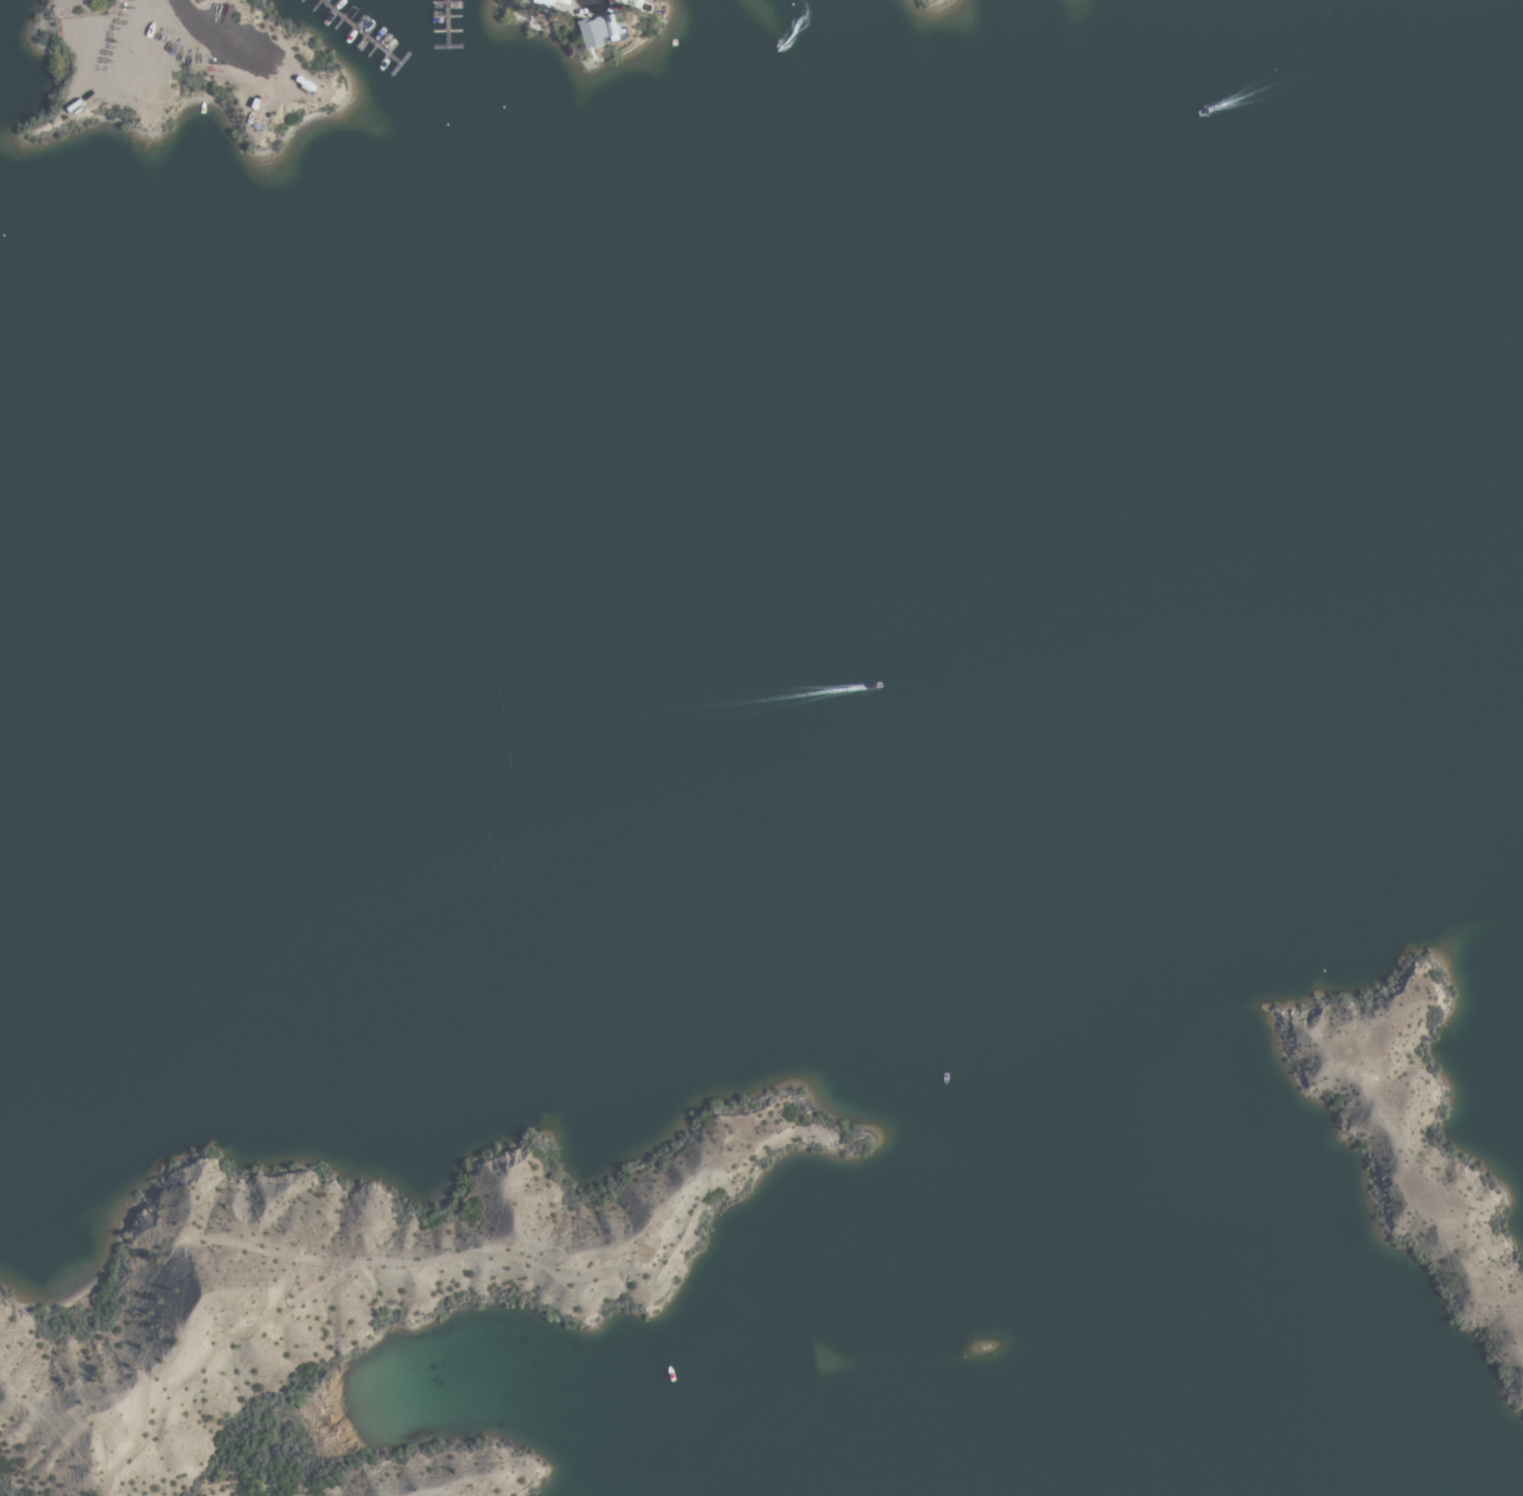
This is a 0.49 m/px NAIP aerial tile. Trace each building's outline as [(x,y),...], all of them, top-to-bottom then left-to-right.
[(579,22),(588,50),(612,42),(613,43),(627,38),(619,13),(606,17),(605,14),(579,22)]
